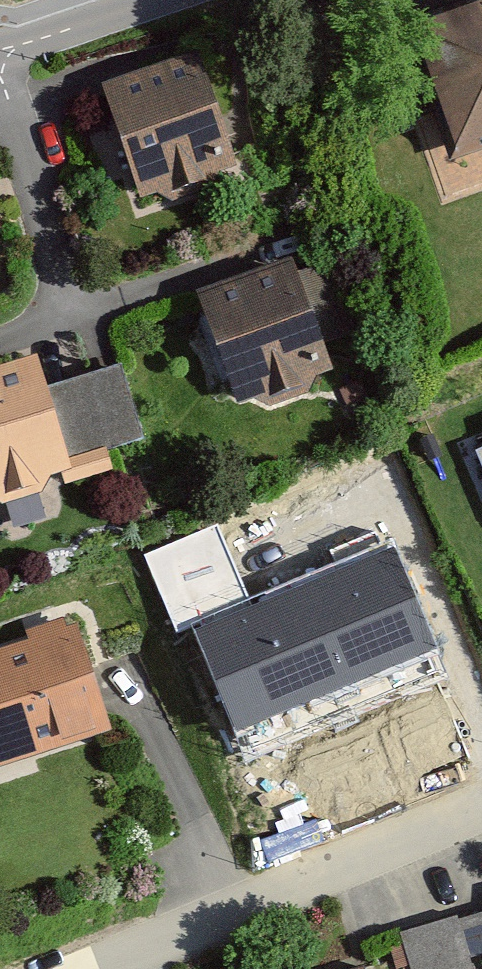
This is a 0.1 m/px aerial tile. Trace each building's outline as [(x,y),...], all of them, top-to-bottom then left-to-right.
[(429,17),(465,152),(481,146),(481,3),(429,17)] [(218,58),(115,85),(144,192),(247,165),(218,58)] [(293,263),(190,298),(231,421),(335,387),(293,263)] [(0,360),(0,501),(128,466),(122,444),(87,454),(65,377),(57,345),(0,360)] [(124,361),(65,377),(87,454),(122,444),(145,438),(124,361)] [(473,453),(481,476),(481,450),(473,453)] [(391,548),(200,626),(242,729),(434,650),(391,548)] [(0,651),(0,764),(119,728),(87,625),(0,651)] [(481,968),(481,913),(406,923),(412,968),(479,968),(481,968)]
